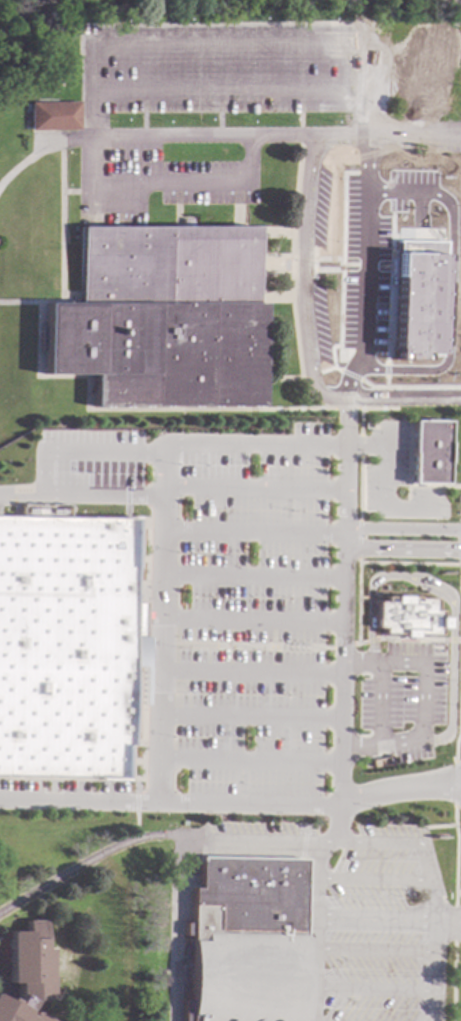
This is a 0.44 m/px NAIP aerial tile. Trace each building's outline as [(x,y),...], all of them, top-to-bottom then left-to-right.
[(25,104),(73,104),(74,132),(25,133),(25,104)] [(251,305),(257,305),(257,408),(89,408),(88,375),(39,376),(39,305),(74,305),(74,229),(251,228),(251,305)] [(392,360),(420,360),(420,355),(438,354),(440,242),(394,241),(394,253),(393,253),(392,360)] [(411,421),(447,421),(445,485),(410,484),(411,421)] [(121,780),(0,777),(0,519),(17,519),(17,506),(64,507),(64,520),(130,521),(129,605),(141,605),(141,638),(145,639),(145,669),(128,669),(127,748),(122,748),(121,780)] [(380,599),(431,599),(431,612),(436,612),(436,619),(442,619),(442,630),(436,630),(436,637),(412,637),(412,639),(399,639),(399,637),(378,637),(379,630),(371,630),(371,620),(374,620),(374,605),(380,605),(380,599)] [(309,929),(307,1020),(184,1020),(185,999),(191,1000),(192,935),(186,935),(186,922),(193,922),(194,887),(200,888),(201,856),(306,858),(304,929),(309,929)] [(31,1010),(50,1020),(0,1020),(0,998),(7,1002),(9,998),(16,1002),(18,999),(18,982),(10,982),(10,931),(27,931),(27,920),(44,920),(44,947),(50,947),(50,1000),(32,1000),(24,1014),(28,1016),(31,1010)]
